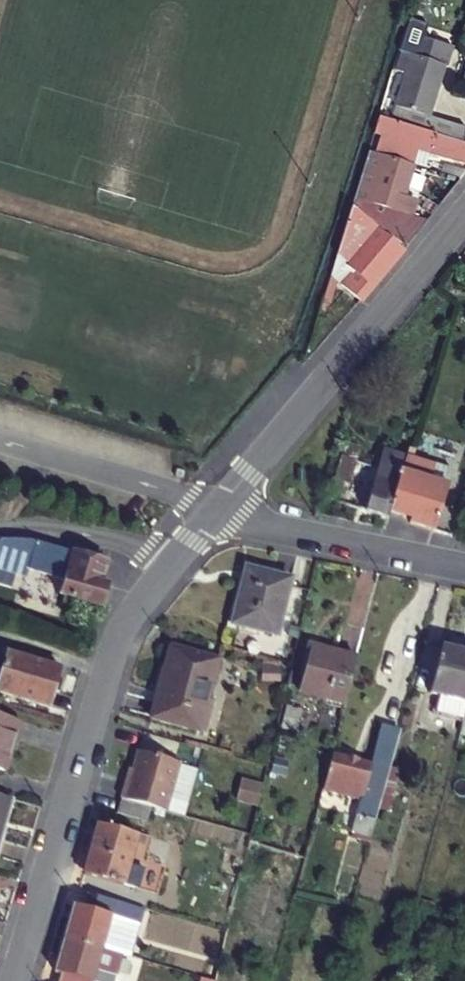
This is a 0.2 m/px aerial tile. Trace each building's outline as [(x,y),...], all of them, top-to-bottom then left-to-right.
[(453,50),(432,43),(426,62),(443,68),(447,69),(453,50)] [(396,72),(406,75),(395,109),(425,118),(427,117),(443,68),(426,62),(401,55),(396,72)] [(464,144),(464,129),(428,118),(426,119),(421,132),(464,144)] [(404,149),(416,153),(464,167),(464,145),(464,144),(421,132),(378,120),(372,140),(381,143),(377,159),(381,161),(398,166),(404,149)] [(411,169),(412,168),(416,153),(404,149),(398,166),(411,169)] [(351,209),(362,217),(405,253),(424,228),(406,222),(412,203),(402,201),(411,169),(398,166),(381,161),(377,159),(367,157),(351,209)] [(453,170),(450,179),(461,182),(464,177),(464,173),(453,170)] [(349,216),(320,309),(333,313),(340,292),(357,308),(401,257),(349,216)] [(343,447),(326,500),(339,504),(346,482),(350,484),(357,464),(369,467),(372,456),(359,452),(361,446),(347,443),(345,448),(343,447)] [(402,471),(431,480),(435,465),(426,461),(428,452),(416,448),(416,451),(409,449),(407,455),(402,471)] [(407,455),(384,450),(365,511),(388,519),(390,513),(402,471),(407,455)] [(452,471),(435,465),(431,480),(448,485),(452,471)] [(410,524),(434,531),(448,485),(431,480),(402,471),(390,513),(411,520),(410,524)] [(33,542),(1,540),(0,541),(0,570),(25,578),(28,570),(62,580),(70,552),(33,542)] [(70,552),(62,580),(58,596),(100,608),(107,586),(100,583),(106,562),(70,552)] [(248,570),(234,626),(278,638),(293,582),(248,570)] [(197,734),(217,661),(172,648),(153,722),(197,734)] [(311,648),(307,662),(353,673),(356,660),(311,648)] [(441,697),(464,704),(464,654),(442,648),(429,693),(441,697)] [(0,681),(0,695),(49,709),(61,668),(8,653),(0,681)] [(353,673),(307,662),(299,695),(345,705),(353,673)] [(441,697),(437,714),(464,722),(464,716),(464,704),(441,697)] [(0,715),(0,734),(14,738),(19,720),(0,715)] [(381,727),(376,744),(395,749),(400,733),(381,727)] [(5,769),(14,738),(0,734),(0,768),(5,769)] [(370,835),(395,749),(376,744),(370,765),(332,755),(322,791),(356,801),(353,812),(357,813),(352,830),(370,835)] [(120,800),(164,813),(178,764),(137,752),(127,785),(125,783),(120,800)] [(256,803),(261,783),(242,778),(236,797),(256,803)] [(5,813),(9,798),(0,796),(0,831),(5,813)] [(145,823),(149,810),(120,801),(115,814),(145,823)] [(139,836),(99,825),(84,874),(124,887),(139,836)] [(89,910),(74,906),(64,939),(101,950),(130,958),(143,912),(93,897),(89,910)] [(101,950),(64,939),(54,972),(60,975),(58,980),(92,980),(101,950)]
